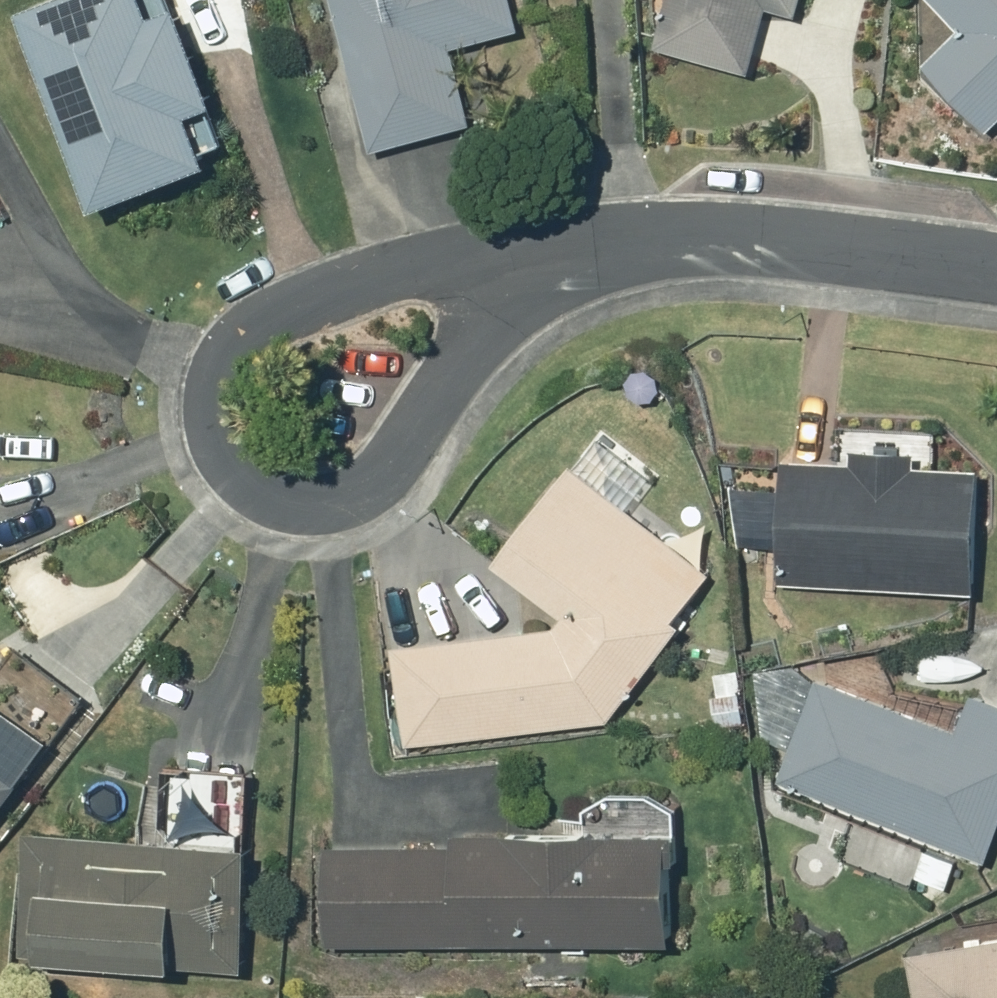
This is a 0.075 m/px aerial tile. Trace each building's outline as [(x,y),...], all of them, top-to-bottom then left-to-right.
[(116,199),(234,150),(172,0),(37,0),(116,199)] [(384,144),(481,118),(461,42),(529,23),(523,0),(345,0),(384,144)] [(666,40),(760,66),(778,0),(676,0),(666,40)] [(973,20),(935,57),(996,119),(996,0),(953,0),(973,20)] [(800,455),(795,576),(990,585),(995,464),(929,461),(930,447),(869,444),(868,459),(800,455)] [(565,624),(399,645),(411,743),(616,718),(698,618),(691,612),(721,568),(581,461),(503,560),(574,612),(565,624)] [(996,856),(996,696),(986,692),(972,728),(832,673),(790,777),(996,856)] [(70,730),(1,676),(0,677),(0,820),(70,730)] [(750,689),(721,692),(724,725),(754,722),(750,689)] [(345,938),(689,935),(688,825),(468,827),(468,841),(344,842),(345,938)] [(38,826),(31,952),(260,963),(267,838),(38,826)] [(893,860),(954,884),(965,857),(904,832),(893,860)] [(913,952),(921,997),(996,997),(996,937),(913,952)]
